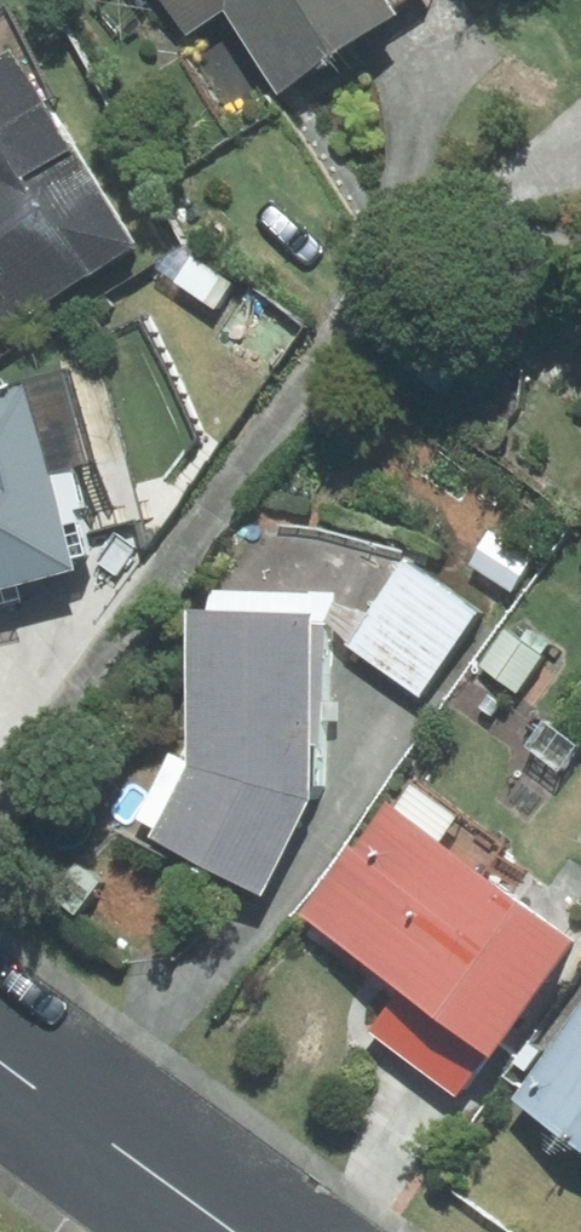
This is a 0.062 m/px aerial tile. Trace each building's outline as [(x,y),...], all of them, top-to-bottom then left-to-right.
[(203,35),(243,10),(296,94),(427,13),(419,0),(181,0),(203,35)] [(0,67),(0,292),(22,327),(160,244),(72,99),(70,100),(36,45),(0,67)] [(205,257),(189,282),(229,307),(245,282),(205,257)] [(22,327),(0,292),(0,341),(22,327)] [(104,566),(57,382),(0,396),(0,593),(104,566)] [(503,532),(482,565),(523,590),(543,557),(503,532)] [(381,613),(360,642),(433,695),(495,611),(423,558),(381,613)] [(257,590),(254,608),(342,612),(342,625),(360,642),(381,613),(347,598),(347,591),(257,590)] [(254,608),(212,607),(206,764),(169,833),(284,894),(335,797),(342,625),(342,612),(254,608)] [(517,628),(489,665),(528,693),(555,657),(551,654),(558,644),(538,629),(531,638),(517,628)] [(320,910),(392,961),(419,980),(509,1044),(520,1052),(580,968),(580,922),(408,799),(374,847),(367,845),(320,910)] [(509,1044),(419,980),(383,1031),(472,1095),(509,1044)] [(529,1097),(580,1133),(580,1025),(529,1097)]
